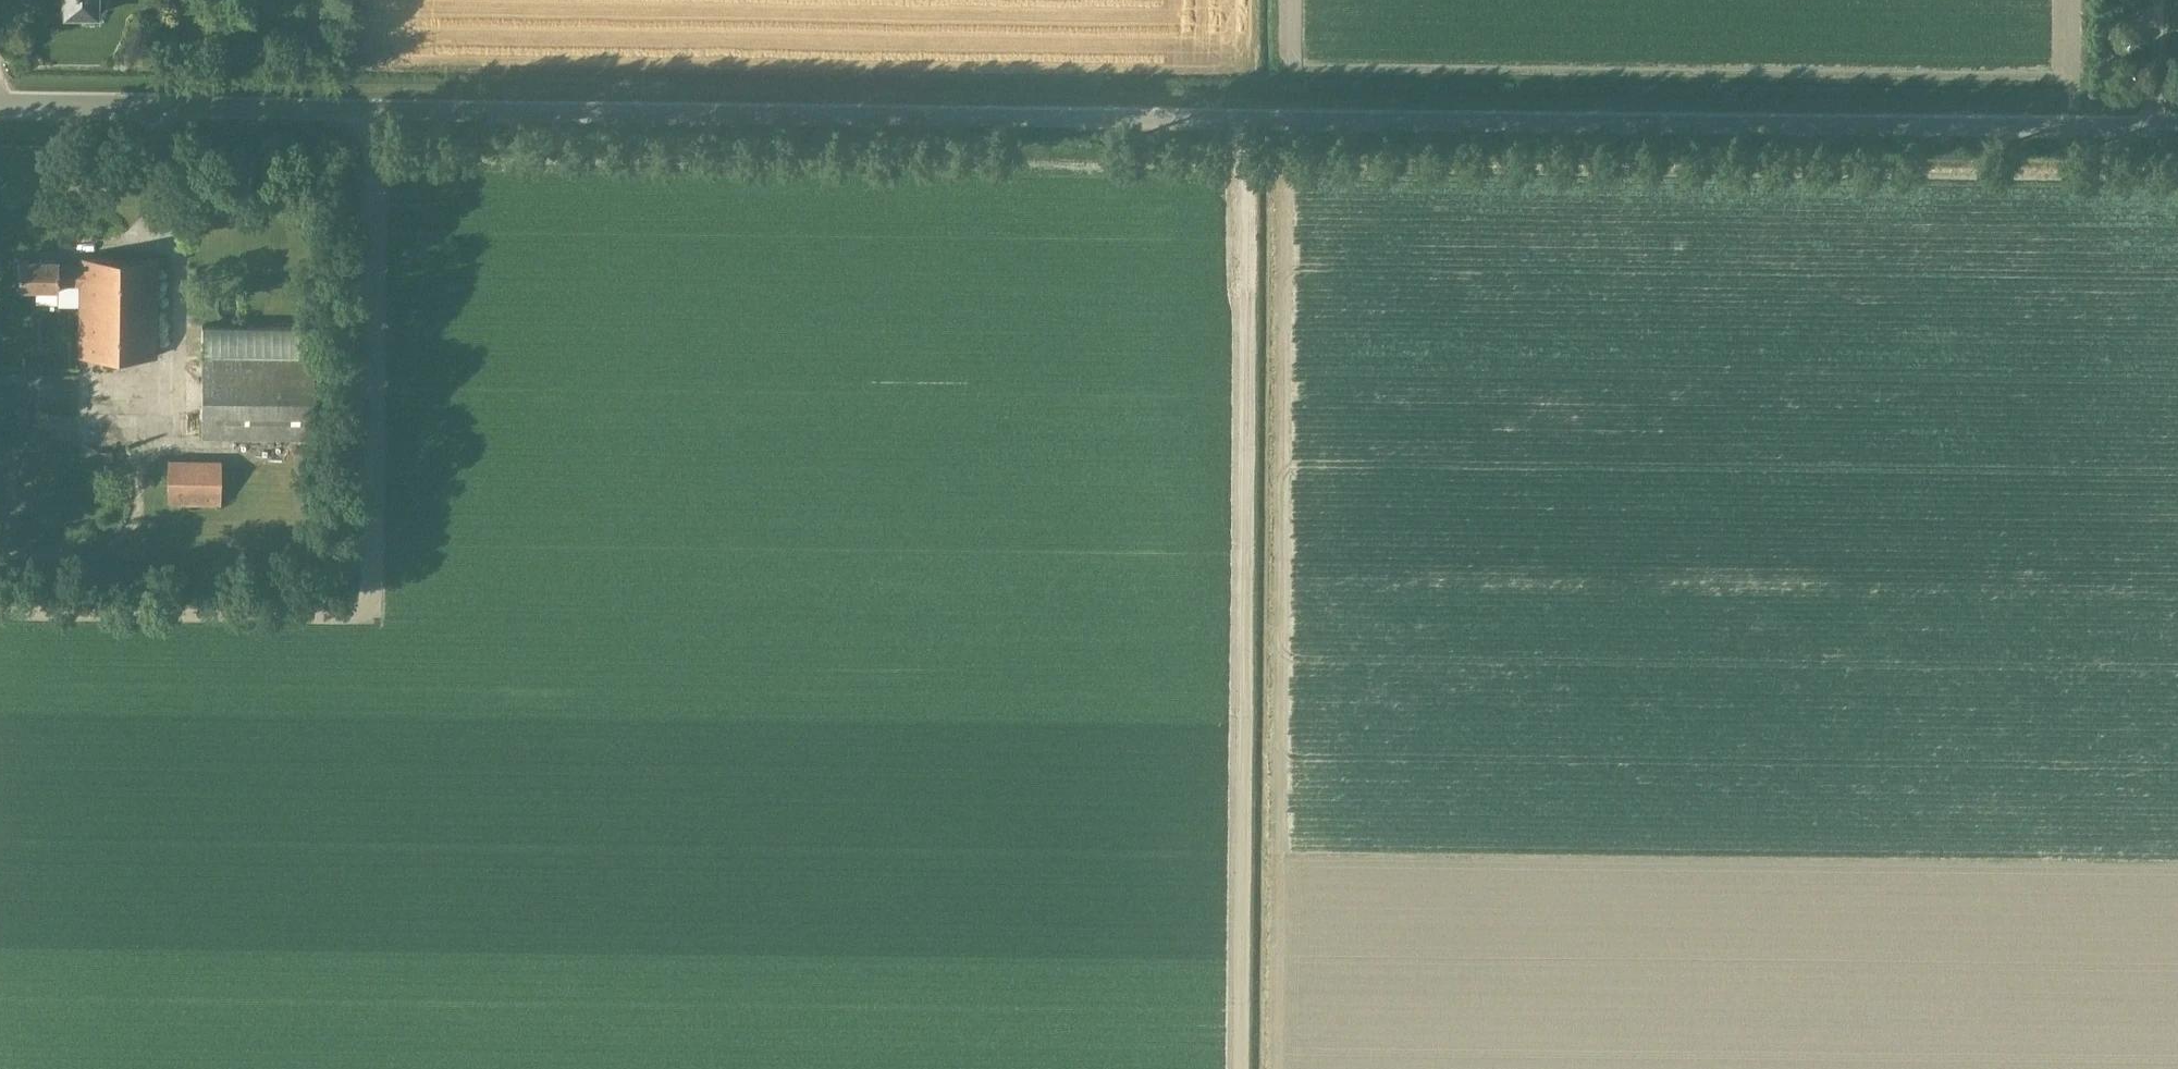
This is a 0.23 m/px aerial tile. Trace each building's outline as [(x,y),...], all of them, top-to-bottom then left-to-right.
[(64,14),(96,14),(96,12),(99,12),(104,7),(106,2),(105,0),(64,0),(64,14)] [(79,284),(78,354),(155,355),(156,258),(79,257),(79,264),(57,264),(57,259),(17,259),(17,287),(57,288),(57,284),(79,284)] [(313,354),(201,354),(201,436),(312,436),(313,354)] [(166,459),(165,503),(219,503),(220,460),(166,459)]
